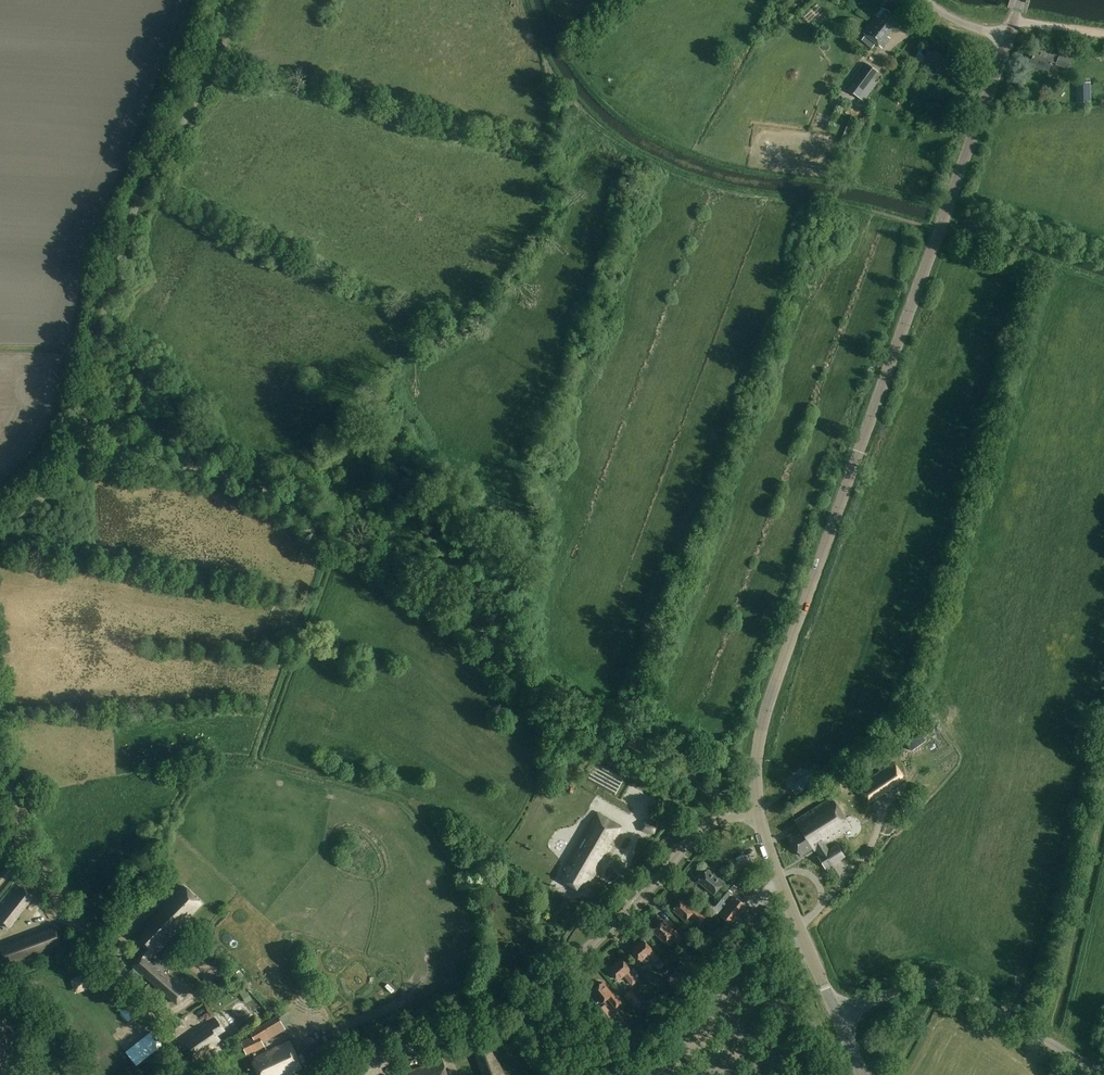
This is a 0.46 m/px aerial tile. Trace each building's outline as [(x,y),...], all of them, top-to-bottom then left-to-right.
[(900,21),(885,8),(878,17),(875,15),(862,31),(867,35),(863,40),(872,48),(877,43),(883,48),(891,37),(889,35),(900,21)] [(1029,64),(1046,71),(1050,62),(1056,64),(1056,65),(1068,70),(1072,60),(1060,55),(1059,56),(1053,54),(1052,55),(1035,49),(1029,64)] [(927,51),(925,59),(934,61),(933,63),(936,63),(937,61),(940,62),(941,54),(927,51)] [(865,102),(878,84),(873,80),(879,72),(868,64),(849,90),(865,102)] [(1057,69),(1056,76),(1069,78),(1070,70),(1057,69)] [(1077,103),(1092,102),(1091,82),(1076,83),(1077,103)] [(412,478),(417,472),(406,462),(401,468),(412,478)] [(906,747),(909,752),(922,745),(916,735),(901,744),(903,749),(906,747)] [(868,803),(903,779),(891,761),(855,786),(868,803)] [(795,796),(814,782),(807,772),(788,787),(795,796)] [(932,804),(937,794),(932,792),(927,801),(932,804)] [(828,850),(825,844),(851,827),(831,797),(795,821),(800,830),(788,838),(800,857),(812,849),(814,852),(817,849),(820,854),(817,856),(825,869),(846,857),(838,844),(828,850)] [(584,888),(620,827),(595,812),(561,869),(565,871),(559,880),(577,891),(580,886),(584,888)] [(654,834),(656,824),(642,822),(640,832),(654,834)] [(698,882),(715,895),(725,882),(714,873),(713,874),(707,870),(698,882)] [(153,896),(159,889),(153,884),(147,891),(153,896)] [(201,902),(182,886),(174,894),(173,893),(157,909),(160,911),(158,913),(156,915),(154,914),(130,939),(138,947),(143,951),(140,955),(131,964),(144,975),(175,1003),(185,993),(162,972),(164,969),(159,964),(156,967),(148,960),(151,956),(183,923),(182,922),(201,902)] [(16,887),(0,906),(0,922),(9,929),(35,896),(23,887),(20,891),(16,887)] [(719,914),(727,904),(725,902),(733,892),(727,887),(710,907),(719,914)] [(757,914),(736,897),(721,915),(745,936),(750,930),(754,934),(772,912),(765,905),(757,914)] [(695,908),(684,898),(673,909),(684,920),(690,914),(699,923),(706,916),(697,907),(695,908)] [(674,930),(664,919),(653,930),(664,942),(670,936),(678,945),(685,938),(676,929),(674,930)] [(2,948),(9,965),(62,944),(55,927),(2,948)] [(660,960),(652,950),(643,939),(631,950),(640,961),(646,956),(654,965),(660,960)] [(684,951),(690,944),(686,939),(679,946),(684,951)] [(638,980),(630,970),(630,969),(621,959),(609,969),(618,980),(623,975),(632,985),(638,980)] [(675,988),(685,978),(678,970),(668,980),(675,988)] [(85,971),(71,976),(76,991),(90,986),(85,971)] [(612,993),(603,980),(590,990),(600,1003),(607,997),(615,1008),(622,1002),(614,991),(612,993)] [(246,1003),(252,999),(245,987),(239,991),(246,1003)] [(635,1008),(642,1002),(632,990),(624,996),(635,1008)] [(607,1023),(615,1017),(606,1005),(598,1011),(607,1023)] [(286,1029),(279,1016),(252,1033),(253,1036),(255,1039),(260,1037),(263,1043),(286,1029)] [(211,1046),(220,1040),(216,1035),(224,1029),(215,1017),(178,1042),(183,1050),(189,1045),(194,1052),(187,1056),(192,1062),(213,1048),(211,1046)] [(176,1034),(186,1027),(180,1019),(170,1027),(176,1034)] [(255,1039),(253,1036),(241,1042),(247,1055),(265,1047),(263,1043),(260,1037),(255,1039)] [(301,1068),(290,1041),(253,1057),(255,1061),(253,1061),(259,1074),(277,1074),(280,1074),(281,1074),(285,1074),(301,1068)] [(494,1043),(474,1050),(483,1074),(506,1074),(494,1043)] [(597,1067),(611,1056),(607,1051),(593,1061),(597,1067)] [(441,1060),(396,1074),(447,1074),(441,1060)]
